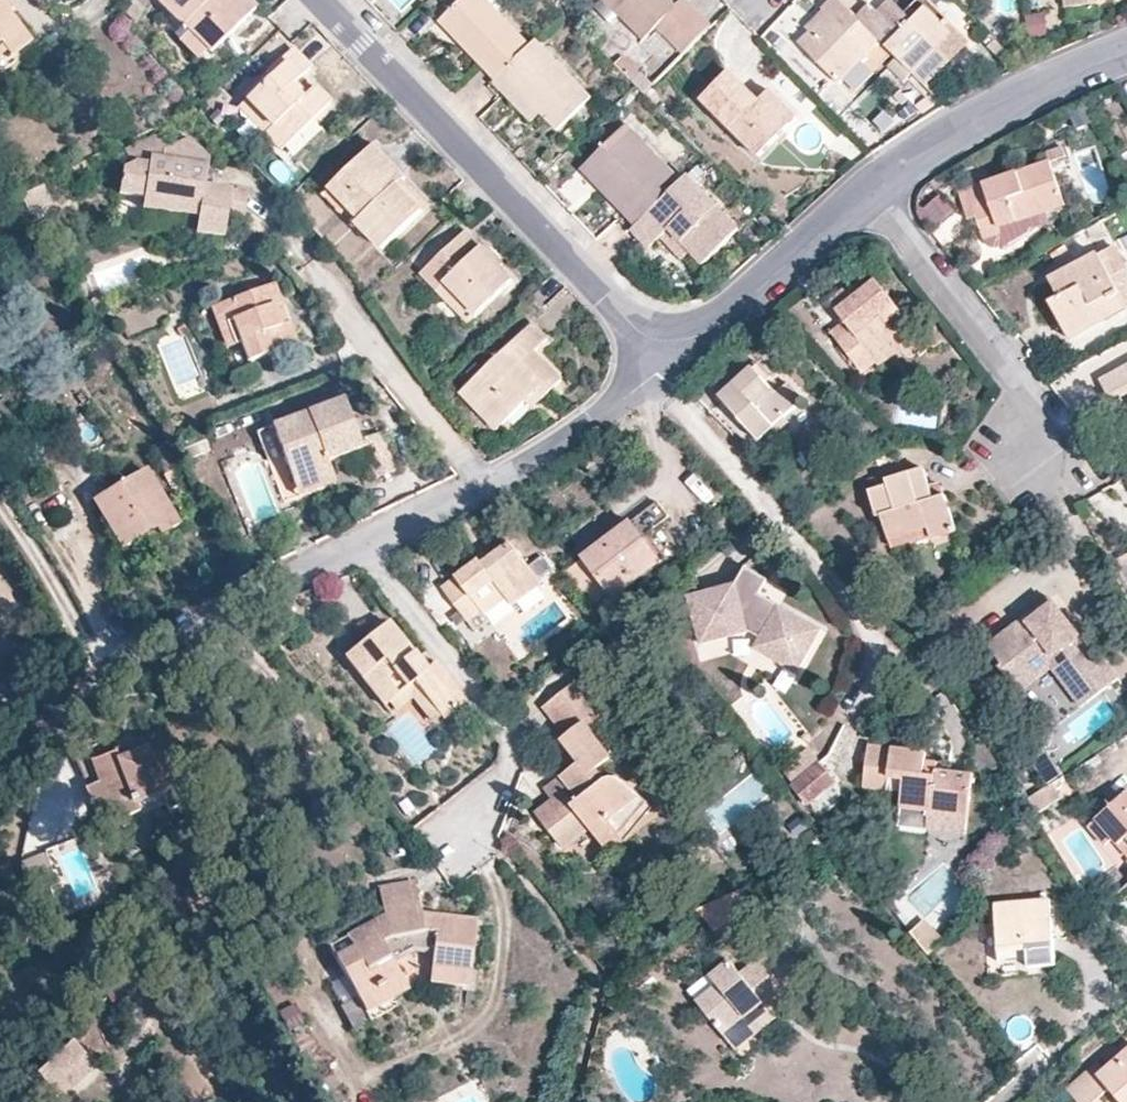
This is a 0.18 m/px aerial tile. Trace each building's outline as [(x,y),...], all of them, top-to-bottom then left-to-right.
[(7,0),(3,0),(0,2),(0,4),(6,13),(13,8),(7,0)] [(157,2),(181,28),(172,36),(196,61),(206,52),(208,56),(256,11),(246,0),(159,0),(157,2)] [(530,46),(487,0),(460,0),(442,17),(462,39),(459,42),(495,79),(502,73),(530,46)] [(710,25),(685,0),(679,0),(673,6),(667,0),(606,0),(643,39),(652,29),(679,55),(710,25)] [(838,0),(829,0),(820,9),(825,15),(809,31),(796,42),(838,84),(879,42),(855,18),(838,0)] [(948,59),(965,42),(927,3),(911,19),(901,11),(891,0),(890,0),(878,14),(869,4),(855,18),(879,42),(910,74),(937,48),(948,59)] [(927,3),(924,0),(911,0),(901,11),(911,19),(927,3)] [(6,51),(10,58),(30,42),(6,13),(0,4),(0,45),(6,51)] [(825,15),(820,9),(803,26),(809,31),(825,15)] [(591,97),(536,40),(530,46),(502,73),(541,113),(557,130),(591,97)] [(910,74),(922,85),(948,59),(937,48),(910,74)] [(270,129),(262,137),(278,153),(330,104),(314,88),(301,100),(296,95),(290,89),(311,69),(292,49),(265,75),(269,80),(245,102),(270,129)] [(612,63),(635,86),(642,92),(648,86),(619,56),(612,63)] [(729,71),(700,99),(757,156),(795,117),(768,91),(759,100),(729,71)] [(495,79),(492,82),(531,122),(541,113),(502,73),(495,79)] [(237,110),(262,137),(270,129),(245,102),(237,110)] [(642,218),(681,180),(626,124),(580,170),(593,184),(602,176),(642,218)] [(216,210),(220,191),(199,187),(205,159),(184,139),(159,150),(157,160),(147,158),(145,165),(131,163),(119,169),(116,189),(140,194),(138,205),(193,217),(191,233),(219,240),(223,219),(225,212),(216,210)] [(375,144),(366,153),(398,185),(407,177),(394,164),(375,144)] [(1045,152),(1049,162),(1065,157),(1061,146),(1045,152)] [(329,188),(330,190),(359,220),(355,224),(382,252),(423,212),(398,185),(366,153),(329,188)] [(981,241),(999,236),(996,230),(1040,215),(1065,206),(1049,162),(958,194),(967,221),(973,220),(981,241)] [(740,227),(687,174),(681,180),(642,218),(635,226),(631,230),(648,248),(660,237),(668,229),(689,252),(702,264),(740,227)] [(593,184),(635,226),(642,218),(602,176),(593,184)] [(359,220),(330,190),(322,197),(352,227),(355,224),(359,220)] [(228,193),(220,191),(216,210),(225,212),(228,193)] [(228,193),(225,212),(223,219),(239,222),(243,194),(229,191),(228,193)] [(935,223),(955,212),(945,193),(925,205),(935,223)] [(958,213),(937,227),(948,242),(968,227),(958,213)] [(996,230),(999,236),(1042,221),(1040,215),(996,230)] [(682,259),(689,252),(668,229),(660,237),(682,259)] [(420,275),(435,291),(444,283),(476,317),(516,280),(490,253),(468,231),(420,275)] [(1048,304),(1059,325),(1068,321),(1077,338),(1118,317),(1112,304),(1121,299),(1109,278),(1126,269),(1114,247),(1048,281),(1057,298),(1048,304)] [(827,302),(844,324),(851,333),(836,344),(860,375),(875,363),(871,358),(910,325),(874,280),(850,298),(843,291),(827,302)] [(444,283),(435,291),(466,325),(476,317),(444,283)] [(274,286),(220,305),(237,347),(224,352),(233,376),(249,370),(247,364),(267,357),(297,346),(288,323),(280,327),(274,309),(282,307),(274,286)] [(1121,299),(1112,304),(1118,317),(1126,312),(1126,311),(1121,299)] [(237,347),(220,305),(208,310),(224,352),(237,347)] [(288,323),(282,307),(274,309),(280,327),(288,323)] [(1068,321),(1059,325),(1069,342),(1077,338),(1068,321)] [(532,323),(466,387),(503,427),(527,403),(539,391),(545,399),(563,381),(555,373),(536,352),(548,340),(532,323)] [(851,333),(844,324),(830,335),(836,344),(851,333)] [(918,336),(910,325),(871,358),(875,363),(878,368),(918,336)] [(757,363),(750,369),(774,395),(781,390),(757,363)] [(1099,380),(1110,404),(1126,395),(1126,366),(1099,380)] [(774,395),(750,369),(731,385),(718,396),(758,441),(772,427),(785,416),(802,400),(788,384),(781,390),(774,395)] [(503,427),(466,387),(459,393),(496,433),(503,427)] [(534,410),(545,399),(539,391),(527,403),(534,410)] [(342,399),(288,421),(292,429),(273,437),(293,488),(331,474),(327,463),(361,451),(362,450),(359,442),(342,399)] [(785,416),(772,427),(779,434),(790,422),(785,416)] [(292,429),(288,421),(271,428),(271,429),(256,435),(285,503),(335,486),(331,474),(293,488),(273,437),(292,429)] [(380,434),(359,442),(362,450),(361,451),(373,480),(396,473),(380,434)] [(933,499),(928,485),(923,470),(884,481),(886,486),(868,492),(875,517),(879,516),(890,548),(910,543),(908,535),(925,530),(928,541),(956,533),(943,495),(933,499)] [(145,471),(94,503),(126,555),(178,524),(145,471)] [(939,482),(928,485),(933,499),(943,495),(939,482)] [(628,525),(585,558),(612,593),(655,560),(628,525)] [(908,535),(910,543),(911,546),(928,541),(925,530),(908,535)] [(478,560),(441,589),(467,623),(480,611),(485,616),(507,600),(513,607),(541,585),(510,543),(482,564),(478,560)] [(1112,562),(1116,570),(1126,565),(1126,557),(1126,555),(1112,562)] [(585,558),(564,573),(591,609),(612,593),(585,558)] [(738,588),(690,603),(706,650),(753,635),(765,641),(759,652),(804,675),(826,630),(783,608),(762,598),(769,582),(747,571),(738,588)] [(1050,600),(1012,629),(1017,634),(1054,606),(1050,600)] [(1017,634),(1012,629),(988,648),(1002,665),(999,668),(1014,688),(1053,659),(1087,704),(1118,681),(1082,634),(1078,636),(1072,628),(1054,606),(1017,634)] [(369,638),(387,623),(383,618),(365,634),(369,638)] [(468,700),(436,665),(428,671),(387,623),(369,638),(345,658),(384,707),(389,702),(413,684),(440,717),(444,720),(468,700)] [(1053,659),(1014,688),(1019,694),(1051,670),(1080,709),(1087,704),(1053,659)] [(546,810),(543,806),(534,813),(564,849),(589,829),(603,847),(618,837),(644,801),(641,798),(626,788),(621,782),(616,779),(613,777),(606,778),(601,781),(596,785),(589,774),(610,756),(598,741),(601,737),(602,735),(604,729),(604,725),(601,719),(597,712),(578,678),(542,707),(563,736),(559,739),(571,753),(576,761),(566,770),(542,788),(551,800),(554,804),(546,810)] [(431,725),(440,717),(413,684),(389,702),(397,712),(411,700),(431,725)] [(114,823),(140,813),(136,805),(162,796),(164,803),(167,810),(196,799),(188,780),(185,780),(165,731),(91,761),(85,748),(73,752),(96,810),(107,806),(114,823)] [(1068,768),(1049,743),(1034,754),(1053,779),(1068,768)] [(925,751),(867,745),(862,789),(900,795),(900,810),(966,817),(973,774),(937,769),(937,761),(925,760),(925,751)] [(560,762),(566,770),(576,761),(571,753),(560,762)] [(803,788),(796,794),(807,807),(835,782),(824,770),(803,788)] [(1053,787),(1029,804),(1038,815),(1054,804),(1061,799),(1053,787)] [(1087,830),(1103,848),(1111,840),(1126,858),(1126,794),(1087,830)] [(136,805),(140,813),(164,803),(162,796),(136,805)] [(551,800),(543,806),(546,810),(554,804),(551,800)] [(644,801),(618,837),(621,842),(651,808),(644,801)] [(54,848),(45,851),(49,860),(58,856),(54,848)] [(377,887),(380,906),(418,899),(414,880),(377,887)] [(728,896),(744,916),(761,909),(743,888),(728,896)] [(728,896),(695,910),(711,931),(744,916),(728,896)] [(418,899),(380,906),(382,914),(386,935),(378,937),(370,921),(325,946),(358,1003),(404,978),(394,958),(411,949),(432,952),(430,972),(447,974),(446,986),(469,989),(476,919),(438,915),(437,917),(421,914),(418,899)] [(1053,941),(1049,900),(1019,902),(994,906),(1001,963),(1025,961),(1026,969),(1053,966),(1053,941)] [(386,935),(382,914),(370,921),(378,937),(386,935)] [(698,1000),(722,1038),(742,1022),(750,1033),(773,1016),(765,1006),(759,999),(768,992),(773,999),(793,983),(798,990),(815,977),(785,935),(738,972),(728,959),(709,976),(718,987),(698,1000)] [(429,984),(446,986),(447,974),(430,972),(429,984)] [(404,978),(358,1003),(365,1014),(410,989),(404,978)] [(765,1006),(773,999),(768,992),(759,999),(765,1006)] [(279,1012),(288,1034),(306,1026),(297,1005),(279,1012)] [(742,1022),(722,1038),(729,1049),(750,1033),(742,1022)] [(93,1060),(73,1040),(38,1067),(59,1089),(93,1060)] [(1065,1090),(1073,1098),(1076,1101),(1103,1101),(1100,1099),(1109,1092),(1118,1101),(1126,1101),(1126,1051),(1104,1069),(1098,1063),(1065,1090)] [(1065,1090),(1051,1101),(1068,1101),(1073,1098),(1065,1090)]
